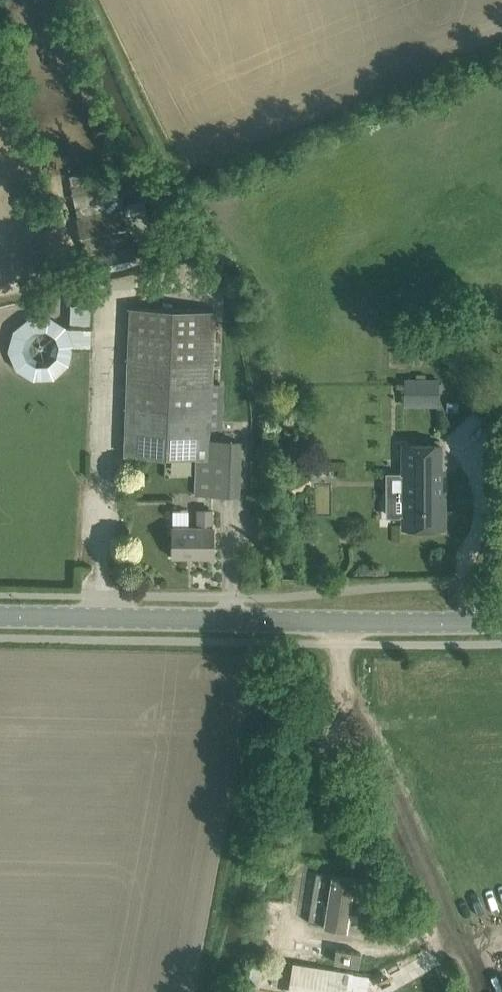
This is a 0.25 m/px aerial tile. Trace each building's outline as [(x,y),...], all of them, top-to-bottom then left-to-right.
[(81,215),(92,270),(140,261),(129,206),(81,215)] [(94,345),(93,301),(71,302),(71,317),(15,319),(16,375),(76,374),(75,345),(94,345)] [(195,456),(194,494),(240,496),(242,440),(213,439),(218,308),(130,305),(124,454),(195,456)] [(405,378),(405,392),(441,392),(441,378),(405,378)] [(386,494),(386,516),(404,516),(404,527),(444,527),(444,490),(440,490),(440,444),(404,444),(404,494),(386,494)] [(329,509),(330,484),(317,484),(316,509),(329,509)] [(173,556),(214,556),(214,507),(198,507),(198,524),(173,524),(173,556)] [(320,924),(348,928),(356,877),(328,873),(328,874),(317,872),(308,921),(320,923),(320,924)] [(335,959),(360,963),(362,949),(337,946),(335,959)] [(251,964),(248,983),(259,985),(263,966),(251,964)] [(314,968),(311,983),(339,988),(340,982),(342,973),(314,968)]
